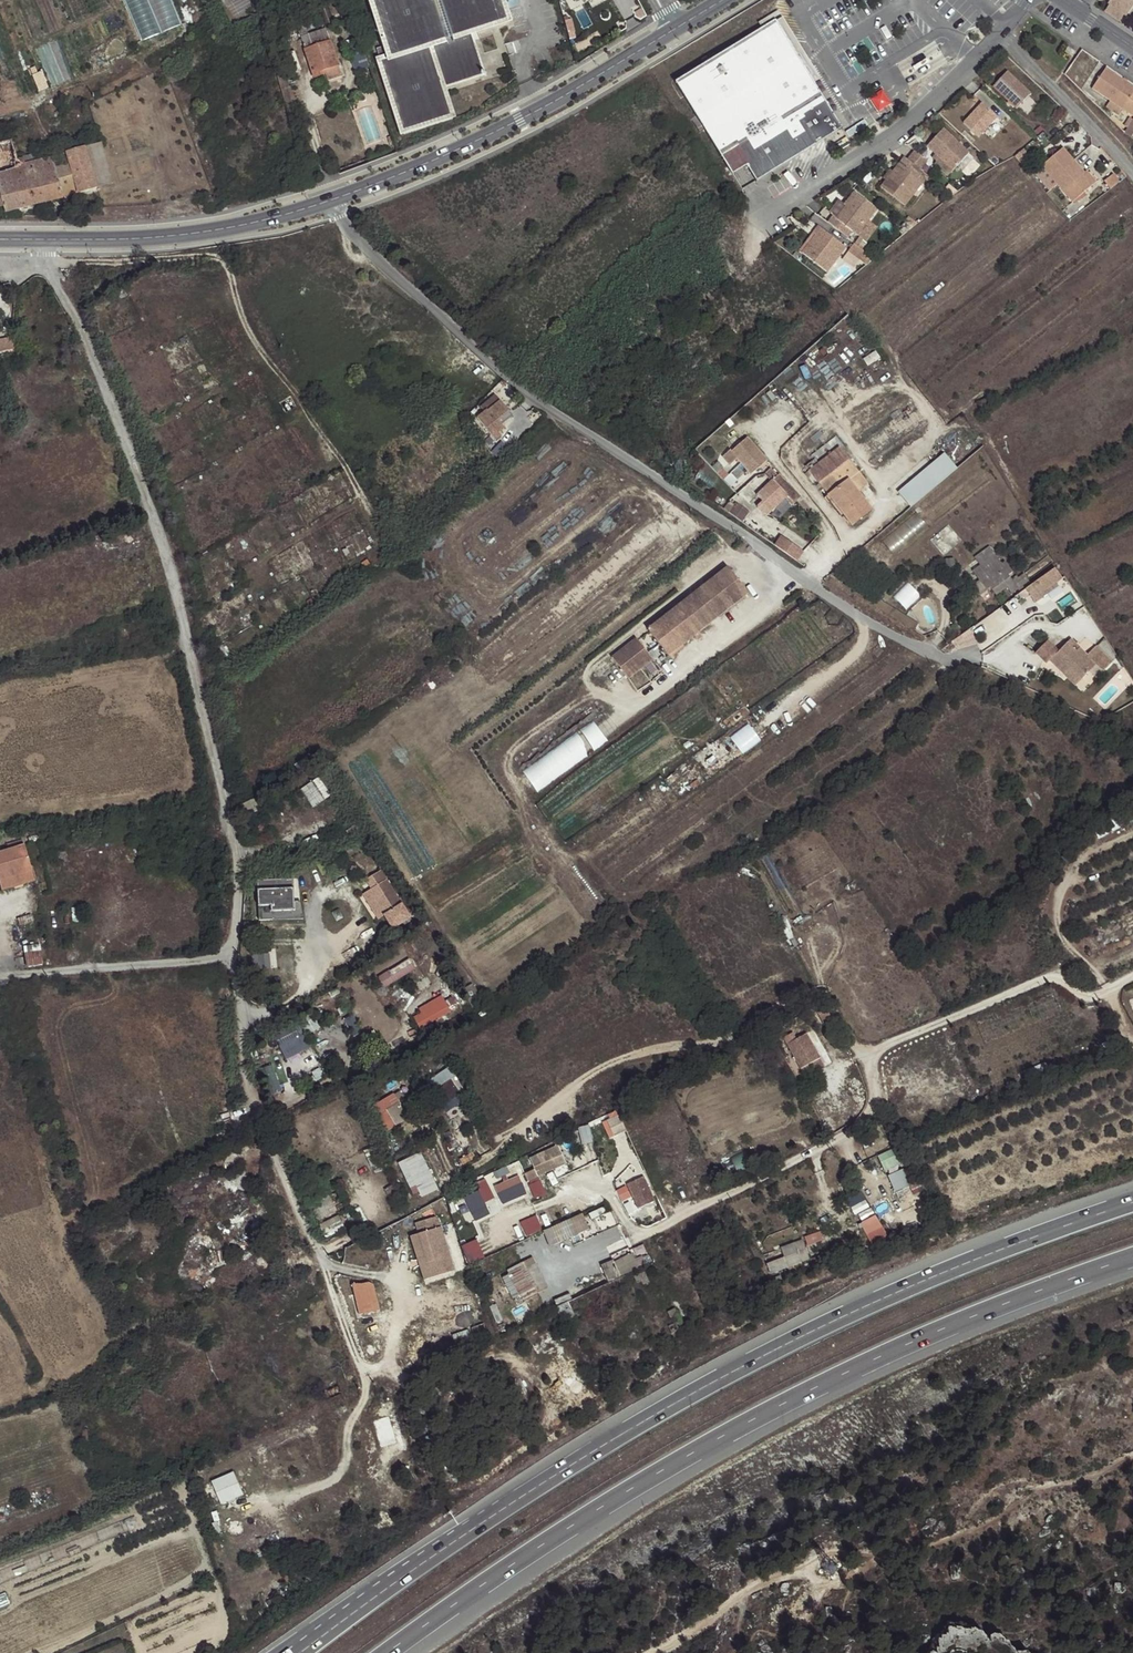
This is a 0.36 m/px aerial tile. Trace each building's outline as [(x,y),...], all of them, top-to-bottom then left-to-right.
[(141,42),(183,24),(173,0),(123,0),(141,42)] [(388,51),(378,55),(404,137),(453,121),(444,93),(485,80),(471,39),(510,26),(502,0),(371,0),(388,51)] [(1108,6),(1111,8),(1108,12),(1122,22),(1125,17),(1128,19),(1132,12),(1132,0),(1112,0),(1108,6)] [(333,22),(328,8),(320,11),(324,25),(333,22)] [(763,26),(768,23),(767,20),(782,11),(779,8),(760,20),(763,26)] [(353,24),(349,10),(339,12),(344,27),(353,24)] [(777,18),(675,79),(726,163),(742,155),(755,179),(841,126),(777,18)] [(342,75),(326,29),(309,34),(304,19),(294,22),(314,77),(325,74),(327,81),(342,75)] [(1069,46),(1065,52),(1073,56),(1076,51),(1069,46)] [(290,73),(301,69),(294,50),(283,54),(290,73)] [(1106,68),(1092,88),(1110,100),(1123,109),(1132,115),(1132,86),(1106,68)] [(1034,93),(1010,71),(995,86),(1019,108),(1034,93)] [(1123,109),(1110,100),(1106,106),(1120,115),(1123,109)] [(1001,117),(985,102),(965,122),(981,137),(1001,117)] [(1127,127),(1132,119),(1132,118),(1131,116),(1125,125),(1127,127)] [(971,152),(945,127),(929,144),(955,169),(971,152)] [(0,145),(0,193),(4,206),(5,212),(64,198),(62,195),(76,191),(77,195),(78,194),(99,188),(86,149),(52,158),(51,153),(43,155),(42,154),(23,158),(22,160),(18,161),(13,142),(0,145)] [(101,144),(86,149),(99,188),(114,183),(101,144)] [(1082,175),(1085,173),(1064,148),(1042,167),(1074,203),(1092,187),(1082,175)] [(915,150),(908,159),(921,170),(928,161),(915,150)] [(908,159),(906,157),(883,187),(905,205),(914,194),(911,191),(921,179),(925,173),(921,170),(908,159)] [(1087,171),(1085,173),(1082,175),(1092,187),(1097,183),(1087,171)] [(1110,190),(1119,183),(1113,175),(1104,182),(1110,190)] [(924,181),(921,179),(911,191),(914,194),(924,181)] [(834,216),(829,223),(848,238),(853,232),(858,236),(878,211),(855,192),(845,205),(847,207),(837,219),(834,216)] [(201,210),(216,206),(214,198),(199,203),(201,210)] [(846,248),(819,226),(813,234),(816,236),(802,253),(827,272),(846,248)] [(11,338),(0,340),(0,351),(13,349),(11,338)] [(509,413),(501,402),(488,411),(488,410),(478,419),(495,441),(501,437),(498,434),(504,429),(499,422),(509,413)] [(769,462),(749,438),(733,451),(732,450),(724,456),(732,465),(739,459),(752,475),(761,468),(764,471),(769,467),(766,464),(769,462)] [(840,448),(822,462),(841,486),(849,480),(858,492),(869,484),(840,448)] [(937,486),(957,469),(945,454),(925,471),(937,486)] [(853,526),(873,511),(858,492),(849,480),(841,486),(822,462),(810,472),(853,526)] [(899,493),(911,508),(937,486),(925,471),(899,493)] [(758,508),(766,517),(786,498),(794,506),(801,499),(780,476),(758,497),(764,503),(758,508)] [(758,525),(766,517),(758,508),(749,516),(758,525)] [(1011,594),(1029,581),(1024,574),(1013,582),(1008,576),(1013,572),(1005,562),(1002,564),(990,547),(975,558),(981,566),(973,571),(987,591),(990,589),(995,596),(1006,588),(1011,594)] [(646,628),(667,655),(747,592),(726,565),(646,628)] [(1062,579),(1055,569),(1025,590),(1035,603),(1058,586),(1056,583),(1062,579)] [(908,609),(922,595),(910,583),(896,597),(908,609)] [(635,637),(611,656),(624,673),(649,654),(635,637)] [(1101,674),(1109,665),(1092,649),(1084,658),(1067,643),(1056,656),(1044,646),(1033,658),(1044,668),(1047,665),(1062,678),(1068,672),(1080,683),(1094,668),(1101,674)] [(652,658),(649,654),(624,673),(627,677),(652,658)] [(1062,678),(1074,689),(1080,683),(1068,672),(1062,678)] [(595,721),(582,730),(597,750),(609,740),(595,721)] [(576,733),(524,773),(539,792),(591,753),(576,733)] [(580,737),(593,752),(596,749),(583,734),(580,737)] [(319,776),(301,790),(315,807),(333,794),(319,776)] [(31,872),(23,846),(0,853),(0,882),(31,872)] [(360,872),(356,865),(355,867),(353,866),(352,867),(351,867),(351,869),(349,870),(353,876),(360,872)] [(381,871),(366,880),(372,889),(368,891),(384,915),(393,929),(411,918),(381,871)] [(31,872),(0,882),(0,889),(0,890),(33,880),(31,872)] [(298,878),(255,881),(258,921),(301,918),(298,878)] [(368,891),(363,895),(378,919),(384,915),(368,891)] [(255,969),(278,967),(277,948),(253,949),(255,969)] [(28,967),(44,964),(42,950),(26,952),(28,967)] [(417,970),(411,960),(379,980),(385,990),(417,970)] [(473,1008),(485,1002),(479,993),(468,1000),(473,1008)] [(442,996),(430,1003),(433,1006),(428,1008),(430,1012),(417,1020),(421,1028),(456,1007),(456,1004),(452,997),(446,1000),(442,996)] [(433,1006),(430,1003),(419,1009),(421,1013),(415,1017),(417,1020),(430,1012),(428,1008),(433,1006)] [(351,1012),(340,1018),(357,1046),(367,1040),(351,1012)] [(299,1023),(274,1036),(286,1059),(311,1046),(299,1023)] [(806,1036),(787,1047),(801,1071),(820,1060),(806,1036)] [(449,1069),(421,1085),(437,1111),(464,1095),(449,1069)] [(397,1088),(368,1104),(384,1136),(414,1121),(397,1088)] [(526,1174),(529,1181),(568,1163),(560,1145),(531,1158),(536,1169),(526,1174)] [(879,1156),(887,1171),(901,1164),(893,1149),(879,1156)] [(418,1153),(397,1163),(414,1201),(435,1191),(418,1153)] [(896,1192),(911,1186),(904,1169),(889,1175),(896,1192)] [(526,1195),(518,1175),(493,1186),(502,1205),(526,1195)] [(627,1185),(638,1209),(655,1201),(644,1177),(627,1185)] [(491,1213),(481,1190),(463,1198),(473,1222),(491,1213)] [(337,1211),(329,1195),(327,1196),(324,1191),(313,1197),(315,1203),(311,1206),(315,1213),(312,1214),(317,1222),(323,1219),(323,1218),(330,1214),(331,1215),(337,1211)] [(583,1214),(544,1231),(551,1246),(590,1228),(583,1214)] [(528,1237),(544,1230),(538,1215),(521,1222),(528,1237)] [(435,1216),(415,1222),(418,1233),(427,1262),(425,1263),(429,1278),(454,1270),(438,1219),(435,1216)] [(875,1216),(861,1224),(875,1248),(889,1241),(875,1216)] [(338,1234),(333,1225),(322,1231),(327,1239),(338,1234)] [(427,1262),(418,1233),(410,1236),(424,1279),(429,1278),(425,1263),(427,1262)] [(464,1244),(469,1262),(484,1258),(480,1240),(464,1244)] [(802,1241),(780,1248),(784,1257),(766,1264),(771,1274),(789,1267),(790,1269),(794,1267),(793,1266),(808,1260),(802,1241)] [(639,1269),(632,1254),(614,1262),(613,1260),(601,1265),(609,1283),(639,1269)] [(541,1294),(524,1264),(510,1272),(512,1275),(506,1279),(517,1299),(524,1296),(527,1301),(541,1294)] [(650,1284),(645,1272),(634,1277),(637,1284),(641,1282),(643,1285),(646,1284),(647,1285),(650,1284)] [(381,1310),(374,1285),(353,1290),(359,1315),(381,1310)] [(555,1307),(563,1324),(576,1318),(568,1301),(555,1307)] [(678,1315),(675,1309),(668,1312),(671,1318),(678,1315)] [(681,1322),(681,1321),(668,1326),(672,1335),(677,1332),(677,1330),(683,1327),(681,1322)] [(327,1391),(338,1386),(336,1380),(324,1385),(327,1391)] [(339,1431),(332,1416),(317,1422),(323,1437),(339,1431)] [(391,1416),(375,1420),(381,1446),(397,1442),(391,1416)] [(222,1504),(245,1494),(235,1471),(212,1481),(222,1504)] [(0,1594),(0,1607),(11,1603),(7,1592),(0,1594)]
